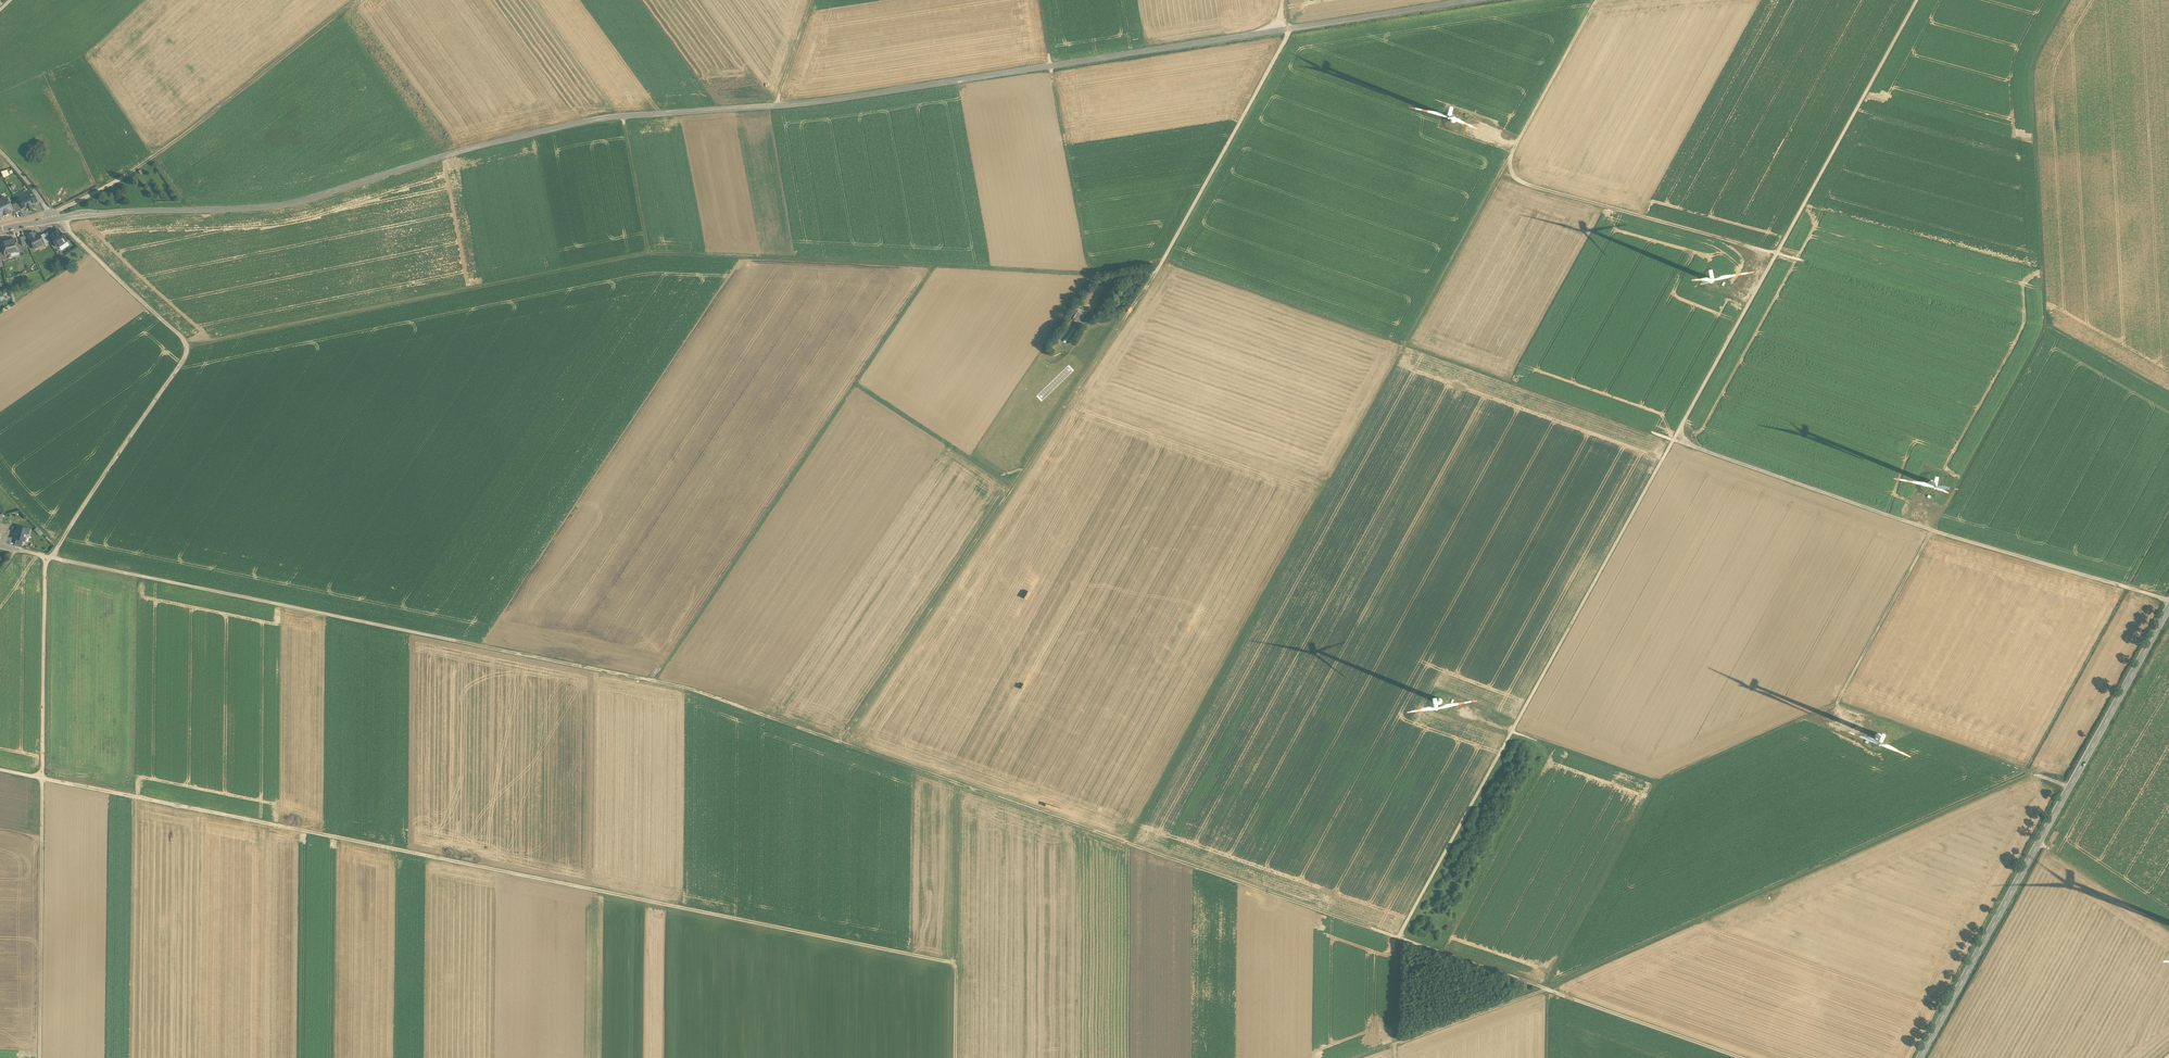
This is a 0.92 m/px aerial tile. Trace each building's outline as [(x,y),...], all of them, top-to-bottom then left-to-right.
[(22,200),(25,208),(35,203),(32,198),(28,190),(19,195),(22,200)] [(7,197),(0,200),(0,217),(5,215),(5,216),(8,214),(8,213),(13,211),(11,206),(7,197)] [(20,210),(25,208),(22,200),(17,203),(20,210)] [(17,203),(11,206),(13,211),(14,213),(20,210),(17,203)] [(58,230),(54,233),(52,234),(49,235),(49,236),(53,241),(57,248),(66,242),(61,234),(58,230)] [(39,233),(36,235),(35,233),(28,236),(35,249),(44,245),(40,236),(39,233)] [(49,235),(48,233),(44,235),(49,242),(50,243),(53,241),(49,236),(49,235)] [(44,235),(44,234),(40,236),(44,245),(49,242),(44,235)] [(15,239),(2,242),(4,250),(5,255),(6,255),(11,254),(10,252),(17,250),(18,252),(15,239)] [(1084,314),(1079,311),(1074,319),(1079,323),(1084,314)] [(27,529),(18,527),(17,532),(16,531),(15,535),(16,536),(15,539),(16,539),(23,541),(24,542),(26,534),(27,529)]
